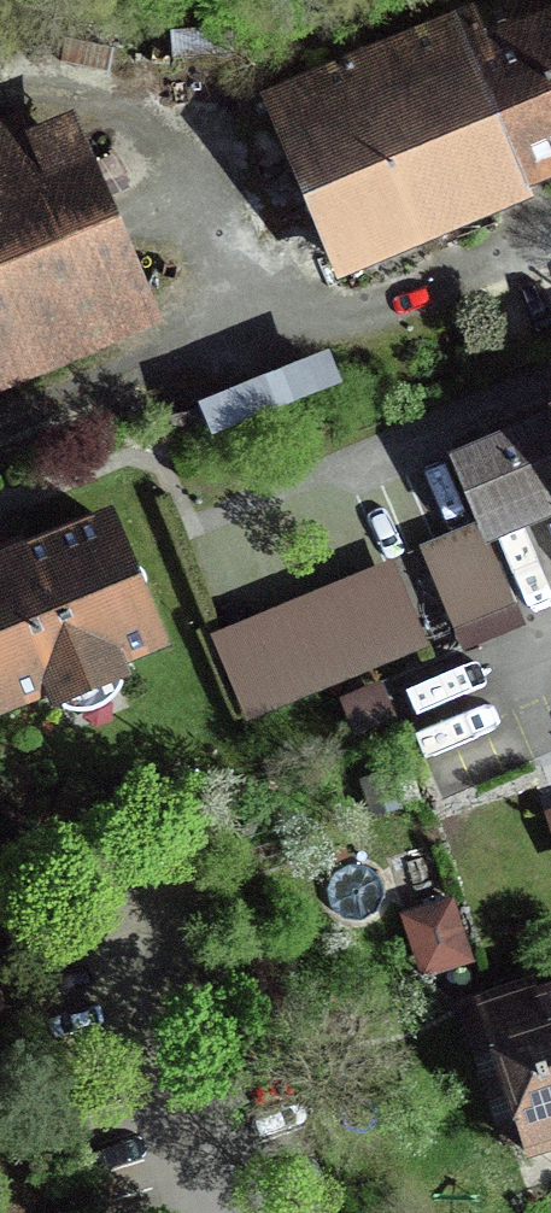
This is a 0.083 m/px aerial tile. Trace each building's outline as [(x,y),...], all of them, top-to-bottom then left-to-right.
[(475,54),(462,23),(265,103),(335,274),(522,198),(516,183),(550,169),(550,23),(475,54)] [(0,132),(0,390),(160,325),(78,127),(36,144),(27,121),(0,132)] [(450,449),(484,528),(550,500),(550,407),(450,449)] [(0,555),(0,706),(28,695),(37,718),(105,691),(95,666),(149,644),(97,516),(0,555)] [(477,533),(421,554),(449,630),(506,609),(477,533)] [(417,647),(384,565),(209,637),(243,718),(417,647)] [(8,1025),(0,992),(0,1027),(8,1025)] [(490,1017),(542,1171),(550,1168),(550,996),(490,1017)]
